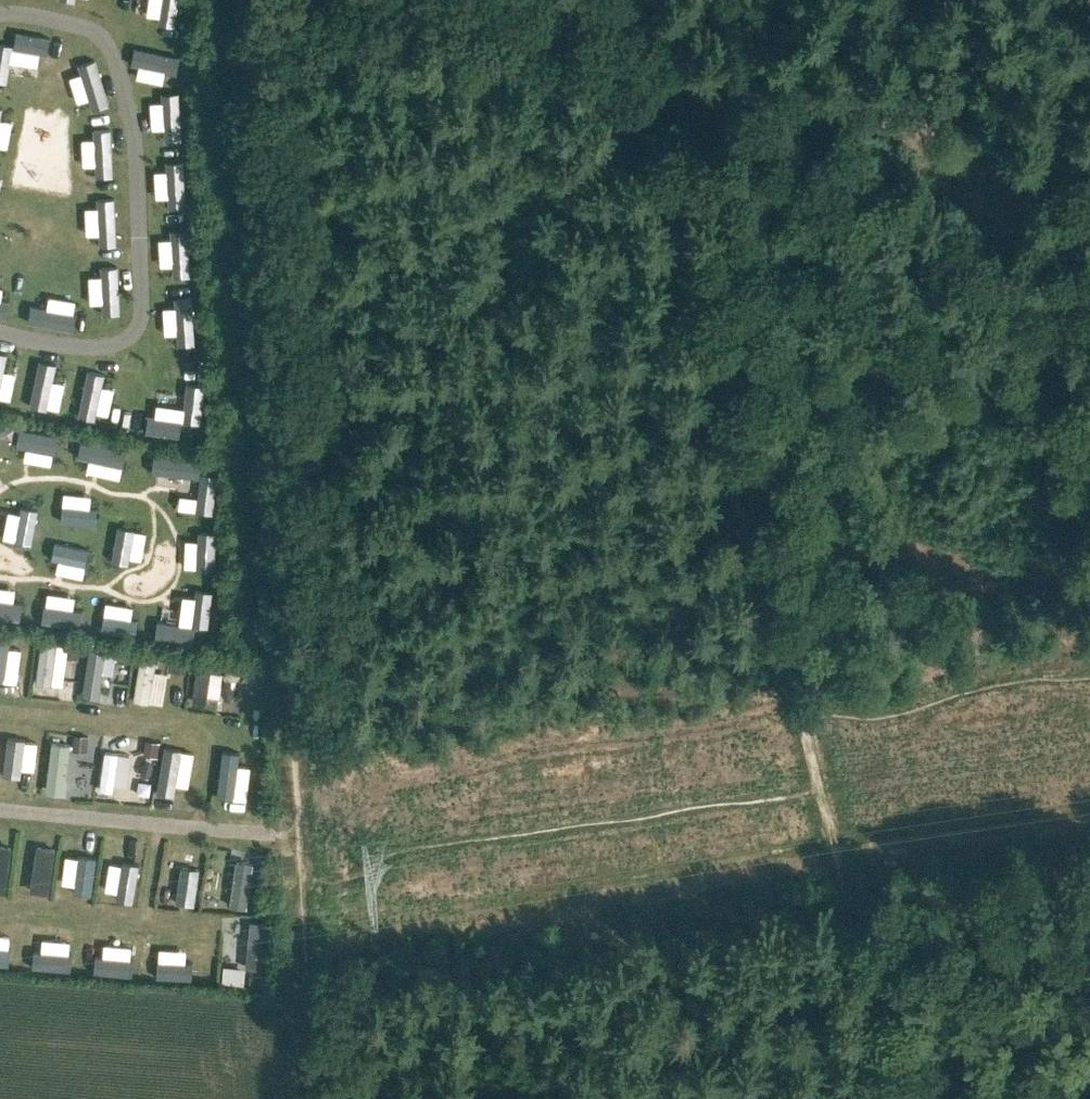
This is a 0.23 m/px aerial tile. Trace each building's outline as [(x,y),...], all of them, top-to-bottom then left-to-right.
[(151,659),(149,670),(178,675),(179,664),(151,659)] [(65,780),(71,745),(59,743),(54,778),(65,780)] [(115,749),(108,786),(120,788),(127,751),(115,749)] [(3,837),(3,873),(17,873),(17,837),(3,837)] [(145,879),(147,844),(136,843),(133,878),(145,879)] [(59,874),(60,844),(48,844),(47,874),(59,874)] [(100,879),(105,848),(91,846),(86,876),(100,879)] [(194,884),(207,885),(212,848),(199,847),(194,884)] [(165,975),(204,976),(205,962),(165,961),(165,975)]
